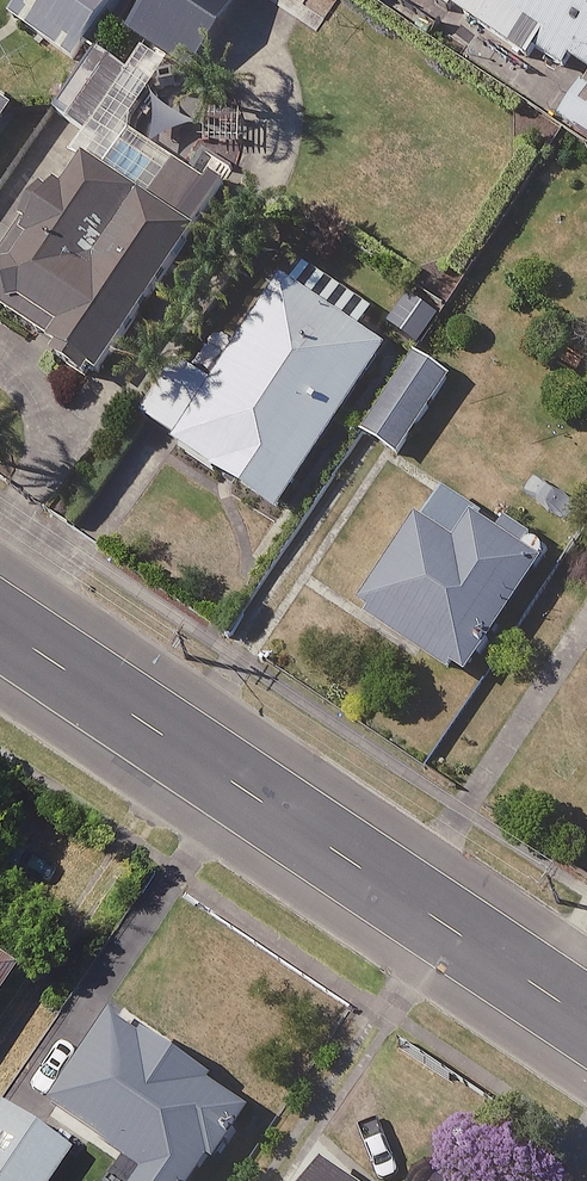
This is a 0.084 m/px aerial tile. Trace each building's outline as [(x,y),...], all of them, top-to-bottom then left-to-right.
[(112,0),(36,0),(26,12),(77,50),(113,1),(112,0)] [(226,0),(156,0),(132,33),(189,74),(237,8),(226,0)] [(569,64),(586,76),(586,0),(433,0),(529,64),(536,54),(563,72),(569,64)] [(0,102),(0,129),(13,110),(0,102)] [(72,162),(0,271),(0,312),(56,349),(44,367),(86,395),(214,199),(174,173),(148,212),(72,162)] [(276,516),(380,359),(320,319),(336,295),(295,268),(175,449),(276,516)] [(445,386),(408,362),(360,435),(398,459),(445,386)] [(542,560),(438,492),(358,615),(463,682),(542,560)] [(0,946),(0,982),(16,957),(0,946)] [(113,1017),(47,1107),(142,1176),(139,1180),(194,1180),(244,1112),(113,1017)] [(0,1108),(0,1180),(47,1180),(66,1153),(0,1108)] [(321,1165),(309,1180),(343,1180),(321,1165)]
